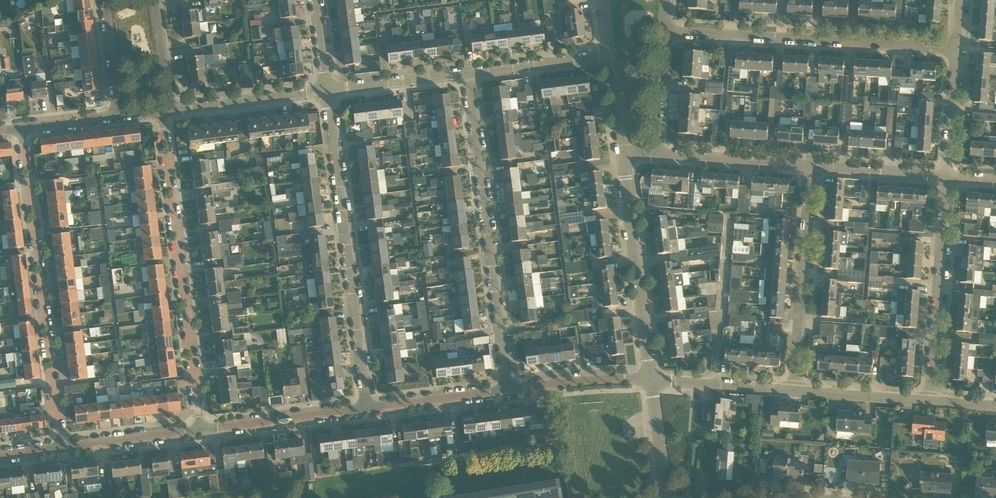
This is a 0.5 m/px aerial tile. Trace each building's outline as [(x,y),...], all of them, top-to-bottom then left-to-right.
[(91,9),(90,0),(74,0),(73,0),(65,1),(67,12),(74,11),(91,9)] [(361,9),(361,7),(369,6),(376,5),(376,0),(360,2),(352,3),(337,5),(339,17),(354,15),(353,10),(361,9)] [(688,9),(714,11),(715,5),(707,4),(708,0),(689,0),(688,9)] [(733,12),(752,13),(752,0),(734,0),(733,12)] [(764,13),(765,0),(752,0),(752,13),(764,13)] [(764,13),(777,14),(777,0),(765,0),(764,13)] [(787,15),(799,15),(800,0),(788,0),(787,15)] [(799,15),(812,16),(813,0),(800,0),(799,15)] [(823,5),(823,16),(835,17),(836,0),(823,0),(823,5)] [(835,17),(848,18),(848,2),(848,0),(836,0),(835,17)] [(858,18),(870,19),(871,3),(872,0),(859,0),(858,18)] [(884,4),(883,20),(895,20),(895,17),(901,17),(902,0),(884,0),(884,4)] [(921,9),(941,10),(942,0),(922,0),(921,9)] [(262,9),(262,8),(272,7),(271,3),(244,6),(245,11),(262,9)] [(870,19),(883,20),(884,4),(871,3),(870,19)] [(995,17),(995,4),(981,3),(980,15),(995,17)] [(295,4),(279,6),(281,19),(296,17),(295,4)] [(558,5),(543,7),(544,15),(549,14),(549,12),(558,10),(558,5)] [(54,15),(50,6),(42,10),(43,16),(54,15)] [(905,8),(905,10),(904,20),(910,20),(911,14),(927,15),(927,22),(940,23),(941,10),(921,9),(911,8),(905,8)] [(92,22),(91,10),(91,9),(74,11),(76,24),(92,22)] [(183,25),(214,21),(214,16),(206,17),(205,9),(181,12),(183,25)] [(582,23),(581,17),(582,17),(581,14),(580,11),(581,11),(581,10),(565,12),(559,13),(559,19),(567,19),(567,25),(582,23)] [(355,27),(355,28),(364,26),(373,25),(375,25),(375,20),(363,22),(355,23),(354,15),(339,17),(340,29),(355,27)] [(995,29),(995,17),(980,15),(980,28),(995,29)] [(200,46),(211,45),(213,45),(212,34),(208,34),(207,22),(214,21),(183,25),(184,38),(199,36),(200,46)] [(67,25),(61,25),(62,31),(68,31),(76,29),(77,35),(94,33),(92,22),(76,24),(67,25)] [(446,40),(445,32),(444,22),(439,23),(440,32),(439,32),(440,40),(434,41),(436,56),(448,55),(446,40)] [(291,23),(273,25),(275,42),(276,42),(284,41),(299,39),(298,27),(291,27),(291,23)] [(582,23),(567,25),(560,26),(561,39),(584,36),(584,35),(583,35),(582,23)] [(416,43),(411,44),(413,59),(425,58),(423,42),(422,35),(421,25),(415,25),(416,35),(415,35),(416,43)] [(340,29),(342,41),(357,39),(355,28),(355,27),(340,29)] [(481,27),(477,28),(476,28),(477,35),(470,36),(472,52),(484,50),(482,35),(481,27)] [(542,27),(530,29),(532,44),(544,43),(542,27)] [(980,28),(979,40),(995,41),(995,29),(980,28)] [(520,46),(532,44),(530,29),(518,30),(520,46)] [(518,30),(506,32),(508,47),(520,46),(518,30)] [(508,47),(506,32),(494,33),(496,49),(508,47)] [(95,44),(94,33),(77,35),(78,40),(70,41),(71,47),(79,46),(95,44)] [(484,50),(496,49),(494,33),(482,35),(484,50)] [(446,40),(448,55),(460,53),(458,38),(446,40)] [(299,39),(284,41),(285,52),(301,50),(299,39)] [(342,41),(343,53),(376,49),(375,44),(358,46),(357,39),(342,41)] [(436,56),(434,41),(423,42),(425,58),(436,56)] [(213,45),(211,45),(213,55),(219,55),(227,53),(226,43),(213,45)] [(95,44),(79,46),(80,58),(96,56),(95,44)] [(413,59),(411,44),(398,45),(400,61),(413,59)] [(388,62),(400,61),(398,45),(386,47),(388,62)] [(376,49),(343,53),(345,65),(360,63),(359,56),(376,54),(376,49)] [(36,82),(35,70),(33,50),(21,52),(25,76),(30,76),(32,98),(47,97),(46,81),(36,82)] [(287,64),(302,63),(301,50),(285,52),(286,60),(277,61),(278,66),(287,64)] [(685,51),(684,64),(703,66),(709,66),(710,63),(711,53),(685,51)] [(991,54),(978,53),(977,66),(995,68),(995,55),(991,54)] [(740,70),(748,71),(749,55),(736,54),(735,69),(729,69),(727,92),(734,92),(734,80),(740,80),(740,78),(740,70)] [(220,62),(219,55),(213,55),(187,58),(189,71),(204,69),(220,67),(219,62),(220,62)] [(748,71),(760,71),(761,55),(749,55),(748,71)] [(761,55),(760,71),(772,72),(773,56),(761,55)] [(96,56),(80,58),(81,69),(98,67),(96,56)] [(783,72),(795,73),(796,57),(784,56),(783,72)] [(809,58),(796,57),(795,73),(808,74),(809,58)] [(9,69),(8,58),(1,59),(2,70),(9,69)] [(819,74),(819,78),(819,82),(830,83),(832,59),(819,58),(819,74)] [(844,60),(832,59),(830,83),(837,84),(838,75),(843,76),(844,60)] [(854,76),(867,77),(867,61),(855,60),(854,76)] [(867,61),(867,77),(878,77),(879,62),(867,61)] [(889,104),(898,105),(899,97),(900,97),(900,88),(901,72),(892,71),(892,62),(879,62),(878,77),(891,78),(889,104)] [(269,67),(270,72),(279,71),(280,78),(304,75),(302,63),(287,64),(278,66),(269,67)] [(916,79),(923,80),(924,64),(911,63),(911,72),(901,72),(900,88),(915,89),(916,79)] [(252,77),(251,68),(250,64),(243,65),(244,78),(252,77)] [(708,80),(709,73),(702,73),(703,66),(684,64),(683,78),(708,80)] [(936,65),(924,64),(923,80),(935,81),(936,65)] [(976,78),(989,79),(989,73),(995,73),(995,68),(977,66),(976,78)] [(81,69),(73,70),(63,72),(61,72),(62,78),(74,77),(74,81),(69,82),(69,83),(99,78),(98,67),(81,69)] [(263,68),(255,69),(257,81),(264,80),(263,68)] [(206,83),(204,69),(189,71),(190,85),(206,83)] [(580,102),(581,111),(586,110),(585,101),(584,101),(584,93),(591,92),(589,77),(577,78),(579,94),(580,102)] [(101,90),(99,78),(69,83),(70,89),(83,87),(84,92),(101,90)] [(577,78),(565,80),(567,95),(579,94),(577,78)] [(989,79),(976,78),(975,90),(995,92),(995,79),(989,79)] [(522,79),(507,81),(508,88),(523,85),(522,79)] [(23,99),(21,87),(26,87),(25,80),(21,81),(21,80),(9,81),(9,80),(4,81),(6,101),(23,99)] [(565,80),(553,81),(558,117),(570,116),(569,110),(562,111),(560,96),(567,95),(565,80)] [(558,117),(553,81),(541,83),(543,98),(550,97),(553,118),(558,117)] [(65,94),(64,84),(64,83),(54,84),(54,85),(56,95),(65,94)] [(517,98),(526,96),(533,96),(531,84),(525,85),(526,92),(517,93),(517,98)] [(492,89),(494,101),(509,99),(508,87),(492,89)] [(776,99),(781,100),(785,100),(791,100),(791,95),(782,94),(783,87),(776,87),(776,99)] [(987,104),(994,104),(995,104),(995,95),(995,92),(975,90),(974,103),(987,104)] [(435,108),(450,106),(449,94),(434,96),(435,108)] [(681,108),(699,109),(701,96),(682,94),(681,108)] [(899,97),(898,105),(898,106),(909,107),(910,97),(900,97),(899,97)] [(509,99),(494,101),(495,113),(511,111),(509,99)] [(400,101),(388,103),(392,136),(397,135),(396,126),(395,118),(403,117),(400,101)] [(811,102),(810,114),(816,114),(817,108),(819,108),(819,106),(819,102),(817,102),(811,102)] [(388,103),(376,104),(378,120),(386,119),(388,136),(392,136),(388,103)] [(920,115),(933,116),(934,103),(921,103),(920,115)] [(367,121),(378,120),(376,104),(365,106),(367,121)] [(369,139),(367,130),(367,121),(365,106),(352,107),(354,123),(360,122),(361,131),(363,131),(363,133),(356,134),(357,140),(369,139)] [(435,108),(428,109),(418,110),(418,115),(427,114),(428,116),(436,115),(437,120),(452,118),(450,106),(435,108)] [(681,108),(680,120),(698,122),(705,122),(706,110),(699,109),(681,108)] [(581,111),(581,112),(582,118),(594,116),(593,109),(586,110),(581,111)] [(495,113),(497,124),(512,122),(518,122),(516,110),(511,111),(495,113)] [(295,113),(297,133),(309,131),(307,112),(295,113)] [(297,133),(295,113),(283,115),(285,134),(297,133)] [(973,113),(973,121),(985,122),(985,121),(986,114),(973,113)] [(919,121),(919,127),(932,128),(933,116),(920,115),(911,114),(911,120),(919,121)] [(985,121),(995,122),(995,114),(986,114),(985,121)] [(285,134),(283,115),(271,116),(273,135),(285,134)] [(273,135),(271,116),(259,118),(261,137),(273,135)] [(575,138),(578,138),(577,137),(597,135),(594,116),(582,118),(571,119),(547,123),(548,128),(574,125),(575,138)] [(803,143),(804,120),(803,120),(803,118),(792,117),(791,126),(790,142),(803,143)] [(261,137),(259,118),(246,119),(247,124),(242,125),(244,142),(249,141),(249,138),(261,137)] [(437,120),(438,127),(432,128),(420,129),(420,134),(453,130),(452,118),(437,120)] [(826,145),(827,129),(828,120),(821,119),(820,128),(815,128),(814,128),(813,144),(826,145)] [(680,120),(679,134),(697,135),(698,122),(680,120)] [(244,142),(242,125),(236,125),(236,121),(224,122),(226,141),(238,140),(238,143),(244,142)] [(407,138),(413,138),(417,137),(417,135),(415,121),(403,123),(405,139),(407,138)] [(226,141),(224,122),(212,124),(214,143),(226,141)] [(497,124),(499,136),(514,134),(512,122),(497,124)] [(730,138),(743,139),(744,123),(731,122),(730,138)] [(743,139),(755,140),(756,124),(744,123),(743,139)] [(850,123),(850,131),(849,147),(861,147),(862,132),(863,124),(850,123)] [(214,143),(212,124),(200,125),(202,144),(214,143)] [(756,124),(755,140),(767,140),(769,125),(756,124)] [(202,144),(200,125),(187,127),(189,141),(190,146),(202,144)] [(778,141),(790,142),(791,126),(779,125),(778,141)] [(886,149),(887,134),(881,133),(881,127),(875,126),(875,133),(874,133),(873,148),(886,149)] [(919,127),(918,139),(931,140),(932,128),(919,127)] [(138,128),(124,129),(126,143),(140,141),(138,128)] [(126,143),(124,129),(110,131),(112,145),(126,143)] [(838,146),(839,132),(839,130),(827,129),(826,145),(838,146)] [(420,134),(421,135),(421,138),(421,140),(431,138),(431,145),(434,145),(455,142),(453,130),(420,134)] [(110,131),(96,133),(98,147),(99,160),(100,165),(100,166),(105,165),(104,160),(105,160),(104,146),(112,145),(110,131)] [(861,147),(873,148),(874,133),(862,132),(861,147)] [(96,133),(82,135),(84,148),(92,147),(93,155),(92,156),(93,161),(95,161),(95,165),(100,165),(99,160),(98,147),(96,133)] [(499,136),(500,149),(515,147),(514,134),(499,136)] [(68,136),(70,150),(84,148),(82,135),(68,136)] [(579,149),(585,148),(598,147),(597,135),(577,137),(578,138),(579,149)] [(68,136),(54,138),(56,152),(70,150),(68,136)] [(984,137),(982,136),(972,136),(970,156),(983,157),(984,137)] [(983,157),(995,158),(995,145),(995,142),(995,138),(984,137),(983,157)] [(54,138),(40,140),(42,154),(56,152),(54,138)] [(930,153),(931,140),(918,139),(895,138),(894,150),(901,150),(901,144),(909,144),(917,145),(917,152),(930,153)] [(550,141),(551,153),(561,152),(560,140),(550,141)] [(442,156),(456,154),(455,142),(434,145),(435,157),(442,156)] [(12,156),(10,144),(0,145),(0,157),(12,156)] [(251,156),(256,158),(262,157),(262,152),(261,152),(261,146),(251,150),(251,156)] [(357,148),(359,160),(374,158),(373,146),(357,148)] [(414,147),(409,148),(408,148),(410,161),(417,160),(415,147),(414,147)] [(515,147),(500,149),(502,161),(517,159),(516,147),(515,147)] [(598,147),(585,148),(587,161),(600,159),(598,147)] [(206,153),(207,160),(192,162),(193,175),(209,173),(218,172),(217,160),(226,159),(226,151),(206,153)] [(267,164),(281,162),(280,152),(266,154),(267,164)] [(282,170),(292,169),(300,168),(315,166),(314,154),(298,156),(299,163),(282,166),(282,170)] [(458,166),(456,154),(442,156),(443,168),(458,166)] [(359,160),(360,172),(376,171),(374,158),(359,160)] [(44,168),(45,177),(59,175),(57,160),(48,161),(49,167),(44,168)] [(133,168),(135,180),(151,178),(149,166),(133,168)] [(264,176),(263,166),(257,167),(257,168),(254,168),(255,172),(261,177),(264,176)] [(300,168),(301,179),(317,177),(315,166),(300,168)] [(503,170),(504,182),(520,180),(518,168),(503,170)] [(664,190),(665,171),(653,170),(651,186),(652,186),(651,189),(664,190)] [(376,171),(360,172),(362,184),(377,182),(376,171)] [(582,180),(582,186),(603,184),(601,171),(581,174),(582,180)] [(664,192),(676,193),(677,172),(665,171),(664,190),(664,192)] [(195,189),(214,186),(215,191),(229,189),(229,183),(219,184),(218,177),(225,176),(224,172),(218,172),(209,173),(193,175),(195,189)] [(690,173),(677,172),(676,193),(688,194),(689,183),(690,173)] [(714,195),(714,188),(715,175),(703,174),(702,184),(695,183),(694,209),(700,210),(701,194),(714,195)] [(714,188),(726,189),(727,176),(715,175),(714,188)] [(89,189),(97,188),(95,176),(85,177),(86,189),(89,189)] [(424,176),(412,178),(413,185),(425,183),(424,176)] [(428,192),(438,191),(437,186),(445,185),(446,190),(461,188),(459,176),(431,179),(431,180),(430,180),(431,187),(427,187),(428,192)] [(727,176),(726,189),(726,196),(733,197),(733,189),(739,190),(740,177),(727,176)] [(285,189),(285,194),(295,192),(303,191),(318,189),(317,177),(301,179),(302,180),(293,181),(294,188),(285,189)] [(751,196),(763,197),(765,178),(752,177),(751,196)] [(151,178),(135,180),(135,185),(125,186),(126,192),(133,192),(152,189),(151,178)] [(765,178),(763,197),(776,198),(777,179),(765,178)] [(776,198),(776,201),(776,208),(775,208),(775,215),(787,216),(787,210),(782,210),(782,201),(783,193),(789,193),(790,180),(777,179),(776,198)] [(62,180),(45,182),(47,193),(63,191),(62,180)] [(521,192),(520,180),(504,182),(506,194),(521,192)] [(362,184),(363,196),(379,194),(377,182),(362,184)] [(689,183),(688,194),(688,195),(687,209),(694,209),(695,183),(689,183)] [(844,197),(856,198),(856,192),(845,192),(846,184),(831,183),(831,196),(844,197)] [(603,184),(582,186),(584,198),(604,196),(603,184)] [(877,205),(888,206),(889,188),(878,187),(877,203),(876,205),(877,205)] [(98,199),(97,188),(89,189),(86,189),(87,200),(90,200),(98,199)] [(446,190),(446,195),(447,202),(462,200),(461,188),(446,190)] [(895,210),(895,201),(901,202),(902,189),(889,188),(888,206),(888,209),(895,210)] [(152,189),(133,192),(134,196),(137,196),(138,203),(154,201),(152,189)] [(215,191),(216,198),(230,196),(229,189),(215,191)] [(318,189),(303,191),(305,203),(320,201),(318,189)] [(558,189),(556,190),(557,202),(565,201),(563,189),(558,189)] [(901,210),(907,211),(907,202),(913,203),(914,190),(902,189),(901,202),(901,210)] [(913,211),(912,215),(921,216),(921,208),(926,208),(927,191),(914,190),(913,203),(913,211)] [(4,207),(18,205),(16,191),(0,193),(0,208),(4,207)] [(47,193),(48,205),(73,202),(72,191),(64,192),(63,191),(47,193)] [(528,204),(530,203),(548,201),(547,196),(539,197),(539,198),(522,200),(521,192),(506,194),(507,206),(528,203),(528,204)] [(363,196),(365,208),(380,206),(379,194),(363,196)] [(648,206),(658,207),(662,207),(663,200),(663,195),(649,194),(648,206)] [(966,213),(978,214),(979,194),(967,194),(967,200),(966,213)] [(992,195),(979,194),(978,214),(978,216),(984,217),(985,208),(991,208),(992,195)] [(196,198),(198,211),(229,207),(228,203),(222,203),(221,202),(213,203),(212,196),(196,198)] [(585,204),(592,203),(593,210),(606,208),(604,196),(584,198),(585,204)] [(830,208),(843,209),(852,210),(852,204),(844,203),(844,197),(831,196),(830,208)] [(98,199),(90,200),(91,210),(99,209),(98,199)] [(447,202),(449,213),(464,212),(462,200),(447,202)] [(155,213),(154,201),(138,203),(139,215),(155,213)] [(321,214),(320,201),(305,203),(305,204),(306,215),(321,214)] [(565,201),(557,202),(560,220),(584,217),(583,211),(567,213),(565,201)] [(66,214),(65,204),(74,203),(73,202),(48,205),(50,216),(66,214)] [(388,205),(380,206),(365,208),(367,220),(382,218),(381,212),(389,211),(389,210),(413,207),(412,202),(398,204),(388,205)] [(528,203),(507,206),(509,218),(524,216),(524,215),(530,215),(528,204),(528,203)] [(18,205),(4,207),(0,208),(0,221),(6,221),(20,219),(18,205)] [(229,207),(198,211),(199,225),(215,223),(214,214),(222,213),(230,212),(229,207)] [(843,222),(843,209),(830,208),(829,220),(843,222)] [(102,225),(100,211),(87,212),(89,226),(102,225)] [(449,213),(450,225),(465,223),(464,212),(449,213)] [(157,224),(155,213),(139,215),(140,226),(157,224)] [(50,216),(51,228),(68,226),(66,214),(50,216)] [(323,226),(321,214),(306,215),(308,228),(323,226)] [(709,223),(723,224),(724,216),(709,215),(698,214),(698,219),(709,219),(709,223)] [(511,230),(526,228),(525,224),(524,216),(509,218),(511,230)] [(668,228),(676,227),(675,220),(667,221),(667,216),(659,217),(653,217),(655,230),(668,228)] [(584,217),(560,220),(560,226),(562,239),(570,238),(568,225),(584,223),(584,217)] [(7,235),(21,233),(20,219),(6,221),(7,235)] [(404,227),(414,226),(413,219),(403,221),(394,223),(395,228),(404,227)] [(769,225),(769,232),(790,233),(791,221),(768,219),(768,225),(769,225)] [(588,235),(596,234),(609,232),(607,220),(594,221),(586,222),(588,235)] [(443,238),(452,237),(467,235),(465,223),(450,225),(451,233),(434,235),(434,240),(443,238)] [(709,223),(708,229),(708,232),(723,233),(723,224),(709,223)] [(158,236),(157,224),(140,226),(142,238),(158,236)] [(202,247),(227,244),(226,232),(232,231),(231,225),(219,226),(219,232),(216,232),(201,234),(202,247)] [(535,232),(557,229),(557,225),(543,226),(543,225),(534,227),(526,228),(511,230),(512,242),(527,240),(527,233),(535,232)] [(656,242),(670,240),(677,239),(676,227),(668,228),(655,230),(656,242)] [(91,242),(103,241),(102,234),(101,228),(89,229),(90,235),(91,242)] [(384,240),(393,239),(402,238),(401,233),(392,235),(392,233),(384,234),(383,228),(368,230),(369,242),(384,240)] [(745,230),(734,229),(734,241),(744,242),(744,238),(753,238),(754,231),(745,230)] [(763,244),(789,246),(790,233),(769,232),(762,231),(761,243),(763,244)] [(840,245),(847,245),(848,233),(828,231),(827,244),(840,245)] [(596,234),(597,246),(611,244),(609,232),(596,234)] [(23,247),(21,233),(7,235),(9,249),(23,247)] [(52,235),(54,247),(70,245),(69,233),(52,235)] [(886,243),(899,244),(900,235),(872,233),(872,239),(886,240),(886,243)] [(309,237),(310,244),(294,246),(294,244),(287,245),(286,236),(276,237),(278,254),(287,253),(287,252),(326,247),(324,235),(309,237)] [(467,235),(452,237),(453,250),(468,248),(467,235)] [(142,238),(143,249),(160,247),(158,236),(142,238)] [(562,239),(564,251),(572,249),(570,238),(562,239)] [(677,239),(670,240),(656,242),(658,254),(671,253),(672,257),(688,255),(702,253),(701,248),(679,251),(677,239)] [(369,242),(371,254),(386,252),(384,240),(369,242)] [(923,242),(910,241),(902,241),(901,253),(922,255),(923,242)] [(228,244),(227,244),(202,247),(204,261),(223,258),(224,268),(243,265),(242,255),(229,256),(228,244)] [(597,246),(590,247),(591,259),(612,257),(611,244),(597,246)] [(789,246),(763,244),(762,256),(767,256),(788,258),(789,246)] [(827,244),(826,256),(839,258),(839,257),(840,245),(827,244)] [(55,258),(71,256),(70,245),(54,247),(55,258)] [(733,254),(754,255),(749,255),(749,246),(733,245),(733,254)] [(976,259),(983,260),(984,247),(963,245),(962,258),(976,259)] [(161,259),(160,247),(143,249),(145,261),(161,259)] [(327,259),(326,247),(287,252),(287,253),(288,257),(303,256),(305,255),(306,262),(327,259)] [(515,264),(530,262),(529,250),(513,252),(515,264)] [(372,266),(388,264),(386,252),(371,254),(372,266)] [(702,253),(688,255),(688,261),(703,260),(702,253)] [(922,255),(901,253),(901,255),(900,265),(921,267),(922,255)] [(754,260),(754,255),(733,254),(732,261),(746,263),(746,260),(754,260)] [(26,270),(24,256),(12,257),(14,272),(26,270)] [(55,258),(56,270),(73,268),(71,256),(55,258)] [(773,269),(787,270),(788,258),(767,256),(767,263),(774,263),(773,269)] [(839,258),(826,256),(826,257),(823,257),(823,263),(825,263),(825,269),(846,270),(847,258),(839,257),(839,258)] [(439,273),(448,272),(456,271),(471,269),(470,257),(454,259),(455,266),(448,267),(448,268),(438,269),(439,273)] [(565,259),(566,269),(581,267),(580,261),(569,263),(569,258),(565,259)] [(962,258),(961,270),(975,271),(983,272),(983,266),(975,265),(976,259),(962,258)] [(295,271),(296,276),(329,271),(327,259),(306,262),(307,270),(295,271)] [(372,266),(374,278),(389,276),(388,270),(396,269),(396,268),(406,267),(405,262),(396,263),(388,264),(372,266)] [(516,276),(532,274),(530,262),(515,264),(516,276)] [(659,264),(661,276),(682,273),(681,267),(673,268),(673,263),(673,262),(659,264)] [(147,267),(149,281),(164,280),(162,265),(147,267)] [(921,267),(900,265),(899,272),(908,273),(907,279),(921,280),(921,267)] [(732,266),(731,278),(742,279),(743,267),(732,266)] [(582,273),(581,267),(566,269),(567,275),(582,273)] [(73,268),(56,270),(58,282),(74,279),(73,268)] [(123,284),(121,268),(111,270),(113,286),(123,284)] [(207,283),(223,281),(221,268),(205,270),(207,283)] [(766,268),(765,280),(786,282),(787,270),(773,269),(766,268)] [(473,281),(471,269),(456,271),(458,283),(473,281)] [(602,283),(615,281),(614,269),(592,271),(593,279),(601,278),(602,283)] [(28,285),(26,270),(14,272),(16,286),(28,285)] [(698,284),(718,282),(719,270),(704,271),(705,278),(698,279),(698,284)] [(975,271),(961,270),(960,283),(974,283),(975,271)] [(329,271),(296,276),(297,280),(297,281),(314,279),(315,285),(330,283),(329,271)] [(412,272),(402,276),(404,281),(414,278),(412,272)] [(518,288),(551,284),(551,283),(559,282),(559,277),(541,280),(540,273),(532,274),(516,276),(518,288)] [(684,285),(682,273),(661,276),(662,288),(676,286),(684,285)] [(109,287),(108,275),(101,275),(99,276),(100,287),(103,287),(109,287)] [(869,275),(868,282),(884,283),(893,284),(894,277),(884,276),(884,277),(869,275)] [(374,278),(375,290),(391,288),(389,276),(374,278)] [(730,290),(742,291),(741,291),(742,279),(731,278),(730,290)] [(58,282),(59,293),(76,291),(74,279),(58,282)] [(223,281),(207,283),(208,297),(224,295),(224,289),(244,286),(243,279),(231,280),(231,281),(223,282),(223,281)] [(823,292),(844,294),(845,288),(837,287),(838,281),(824,279),(823,292)] [(164,280),(149,281),(151,295),(165,293),(164,280)] [(765,293),(771,293),(785,294),(786,282),(765,280),(765,281),(766,281),(765,293)] [(474,293),(473,281),(458,283),(459,295),(474,293)] [(602,283),(604,295),(617,293),(615,281),(602,283)] [(711,295),(717,294),(718,282),(698,284),(699,289),(706,288),(707,295),(711,295)] [(315,285),(317,297),(332,295),(330,283),(315,285)] [(551,284),(518,288),(519,300),(535,298),(534,290),(551,288),(551,284)] [(13,301),(18,301),(29,299),(28,285),(16,286),(8,287),(9,296),(9,302),(13,301)] [(579,298),(577,286),(568,287),(570,299),(579,298)] [(662,288),(664,300),(677,299),(676,286),(662,288)] [(103,287),(104,299),(111,298),(109,287),(103,287)] [(391,288),(375,290),(377,302),(392,300),(391,288)] [(959,307),(972,308),(980,308),(980,302),(981,290),(973,289),(973,295),(960,294),(959,307)] [(730,290),(729,302),(740,303),(741,303),(742,291),(730,290)] [(897,302),(919,304),(920,291),(906,290),(898,290),(897,302)] [(76,291),(59,293),(61,304),(77,302),(76,291)] [(764,304),(764,305),(784,306),(785,294),(771,293),(765,293),(759,292),(758,304),(764,304)] [(823,292),(822,304),(841,306),(842,294),(844,294),(823,292)] [(167,307),(165,293),(151,295),(152,309),(167,307)] [(474,293),(459,295),(461,307),(476,305),(474,293)] [(604,295),(597,296),(599,308),(619,306),(617,293),(604,295)] [(317,297),(309,298),(298,299),(293,300),(293,301),(292,301),(293,306),(300,305),(300,304),(317,302),(318,309),(333,308),(332,295),(317,297)] [(240,297),(228,299),(228,305),(241,304),(240,297)] [(112,309),(111,298),(104,299),(105,304),(103,304),(104,310),(106,310),(112,309)] [(519,300),(521,312),(536,310),(535,298),(519,300)] [(685,298),(677,299),(664,300),(665,313),(679,311),(679,310),(686,309),(685,298)] [(14,309),(19,308),(20,315),(31,314),(29,299),(18,301),(13,301),(14,309)] [(416,309),(425,308),(424,301),(415,302),(416,309)] [(61,304),(62,316),(79,314),(77,302),(61,304)] [(708,303),(708,306),(694,308),(695,314),(709,312),(709,311),(716,311),(717,302),(708,303)] [(730,315),(739,315),(740,303),(729,302),(728,314),(730,315)] [(896,315),(918,316),(919,304),(897,302),(896,315)] [(246,308),(226,310),(225,304),(210,306),(211,319),(236,316),(247,315),(246,308)] [(840,318),(841,306),(822,304),(821,317),(840,318)] [(477,317),(476,305),(461,307),(462,319),(477,317)] [(783,319),(784,306),(764,305),(763,312),(770,312),(770,318),(783,319)] [(169,321),(167,307),(152,309),(154,323),(169,321)] [(544,309),(536,310),(521,312),(522,323),(538,322),(537,316),(545,315),(545,313),(554,312),(554,307),(544,309)] [(959,307),(958,319),(971,320),(972,308),(959,307)] [(378,312),(380,324),(413,320),(412,315),(403,316),(402,315),(394,316),(393,310),(378,312)] [(80,324),(79,314),(62,316),(64,327),(80,325),(80,324)] [(730,315),(730,321),(742,321),(742,322),(755,323),(755,316),(739,315),(730,315)] [(896,327),(904,328),(917,329),(918,316),(896,315),(896,327)] [(114,323),(113,316),(107,317),(105,317),(99,318),(100,325),(114,323)] [(229,331),(228,329),(232,329),(232,334),(243,333),(250,333),(249,326),(237,327),(236,316),(211,319),(213,333),(229,331)] [(319,319),(320,326),(321,331),(336,329),(335,317),(319,319)] [(477,317),(462,319),(464,331),(479,329),(477,317)] [(595,333),(601,332),(622,330),(620,317),(607,319),(599,320),(596,320),(596,326),(594,326),(595,333)] [(667,322),(668,334),(682,333),(691,331),(689,319),(680,320),(667,322)] [(979,321),(971,320),(958,319),(957,331),(978,333),(979,321)] [(404,325),(413,324),(413,320),(380,324),(381,336),(405,333),(404,326),(404,325)] [(171,335),(169,321),(154,323),(156,337),(171,335)] [(19,324),(21,338),(34,337),(32,322),(19,324)] [(102,335),(101,327),(89,329),(90,337),(102,335)] [(894,328),(894,339),(905,338),(905,328),(894,328)] [(322,337),(322,343),(338,341),(336,329),(321,331),(313,332),(304,333),(304,338),(313,337),(314,338),(322,337)] [(707,344),(713,344),(711,329),(697,331),(698,337),(706,335),(707,343),(707,344)] [(827,336),(827,343),(834,344),(834,330),(820,329),(820,335),(827,336)] [(601,332),(602,345),(623,342),(622,330),(601,332)] [(64,334),(66,346),(82,344),(81,332),(64,334)] [(244,340),(243,333),(232,334),(233,341),(244,340)] [(381,336),(383,348),(416,343),(415,339),(406,340),(405,333),(381,336)] [(583,347),(589,347),(590,346),(589,341),(591,341),(590,333),(580,335),(582,341),(583,347)] [(668,334),(670,346),(684,344),(682,333),(668,334)] [(172,349),(171,335),(156,337),(148,338),(142,339),(143,345),(148,344),(149,352),(172,349)] [(752,344),(753,337),(740,335),(739,342),(752,344)] [(36,350),(34,337),(21,338),(22,352),(36,350)] [(473,339),(468,340),(469,349),(470,358),(472,373),(484,371),(482,356),(474,357),(473,344),(474,344),(473,339)] [(895,351),(902,352),(915,353),(916,340),(896,339),(895,351)] [(216,355),(240,352),(239,346),(231,347),(230,340),(214,342),(216,355)] [(306,353),(306,358),(339,353),(338,341),(322,343),(323,351),(306,353)] [(625,354),(623,342),(602,345),(603,351),(610,350),(611,356),(625,354)] [(738,365),(752,365),(754,342),(753,342),(753,344),(740,343),(740,350),(738,365)] [(752,365),(766,366),(767,352),(760,352),(761,343),(754,342),(752,365)] [(416,348),(416,343),(383,348),(384,360),(399,358),(398,350),(416,348)] [(722,343),(721,358),(725,358),(725,364),(738,365),(740,350),(731,350),(731,344),(722,343)] [(976,345),(969,344),(956,343),(955,356),(968,357),(976,357),(977,351),(976,351),(976,345)] [(66,346),(67,357),(84,355),(82,344),(66,346)] [(564,361),(576,359),(574,344),(562,346),(564,361)] [(684,344),(670,346),(671,359),(685,357),(685,353),(690,352),(689,344),(684,345),(684,344)] [(306,394),(307,394),(304,368),(301,346),(292,347),(295,370),(280,371),(284,397),(300,395),(298,385),(305,384),(306,394)] [(564,361),(562,346),(550,347),(552,362),(564,361)] [(552,362),(550,347),(538,349),(540,364),(552,362)] [(767,347),(767,352),(766,366),(780,367),(780,353),(775,353),(776,348),(767,347)] [(150,359),(144,360),(145,367),(151,366),(151,365),(159,364),(159,365),(174,363),(172,349),(149,352),(150,359)] [(540,364),(538,349),(526,350),(528,365),(540,364)] [(8,361),(9,368),(38,364),(36,350),(22,352),(14,353),(15,361),(10,362),(10,361),(8,361)] [(817,370),(831,371),(833,351),(819,350),(819,352),(812,352),(811,364),(818,364),(817,370)] [(846,352),(833,351),(831,371),(845,372),(846,352)] [(241,365),(240,358),(240,352),(216,355),(217,369),(233,367),(233,366),(237,366),(237,365),(241,365)] [(845,372),(858,373),(859,359),(860,353),(846,352),(845,372)] [(901,364),(914,365),(915,353),(902,352),(901,364)] [(325,367),(341,365),(339,353),(306,358),(307,363),(325,360),(325,367)] [(859,359),(858,373),(872,374),(873,360),(872,360),(867,359),(867,354),(860,353),(859,359)] [(67,357),(69,369),(85,367),(84,355),(67,357)] [(955,356),(954,368),(967,369),(968,357),(955,356)] [(386,372),(401,370),(409,368),(408,364),(409,364),(409,363),(400,364),(399,358),(384,360),(386,372)] [(472,373),(470,358),(465,358),(458,359),(460,374),(472,373)] [(460,374),(458,359),(446,361),(448,376),(460,374)] [(436,377),(448,376),(446,361),(434,362),(436,377)] [(900,376),(906,377),(913,377),(914,365),(901,364),(888,363),(880,362),(879,374),(891,375),(891,369),(901,370),(900,376)] [(119,374),(118,363),(114,363),(110,364),(112,375),(119,374)] [(176,377),(174,363),(159,365),(161,379),(176,377)] [(26,380),(39,378),(38,364),(9,368),(10,374),(11,374),(11,375),(16,374),(17,379),(26,378),(26,380)] [(325,367),(327,379),(342,377),(341,365),(325,367)] [(85,367),(69,369),(70,380),(87,378),(85,367)] [(953,380),(957,381),(966,381),(967,369),(954,368),(953,380)] [(251,369),(237,371),(238,378),(252,376),(251,370),(251,369)] [(403,382),(403,381),(401,370),(386,372),(387,384),(403,382)] [(988,383),(989,373),(989,371),(982,370),(977,370),(977,377),(983,377),(982,383),(988,383)] [(220,392),(236,390),(244,389),(252,388),(255,387),(255,385),(251,385),(251,383),(244,383),(244,382),(235,384),(234,376),(219,378),(220,392)] [(342,377),(327,379),(329,391),(333,391),(334,397),(343,396),(343,389),(344,389),(342,377)] [(105,379),(107,389),(115,388),(114,378),(105,379)] [(16,387),(15,379),(0,381),(0,389),(16,387)] [(107,389),(105,379),(99,380),(99,387),(106,386),(106,389),(107,389)] [(319,380),(309,381),(312,401),(321,400),(319,380)] [(96,383),(87,383),(88,391),(96,391),(96,383)] [(83,384),(81,384),(71,386),(72,394),(84,392),(83,384)] [(252,388),(253,396),(253,397),(260,396),(260,400),(268,399),(268,397),(267,390),(266,386),(255,387),(252,388)] [(238,403),(236,390),(220,392),(222,405),(238,403)] [(166,396),(168,412),(180,410),(178,394),(166,396)] [(745,402),(750,403),(750,412),(760,412),(761,395),(745,395),(745,402)] [(157,413),(168,412),(166,396),(155,397),(157,413)] [(155,397),(143,398),(145,415),(157,413),(155,397)] [(134,416),(145,415),(143,398),(132,400),(134,416)] [(729,410),(730,400),(715,399),(714,405),(706,404),(704,429),(722,430),(723,410),(729,410)] [(132,400),(120,401),(122,418),(134,416),(132,400)] [(111,419),(122,418),(120,401),(109,403),(111,419)] [(15,419),(17,431),(31,429),(30,417),(29,417),(28,409),(29,409),(28,403),(21,404),(21,405),(20,405),(21,414),(15,415),(15,419)] [(73,403),(66,404),(68,418),(75,417),(76,424),(88,422),(86,406),(74,407),(73,403)] [(109,403),(97,404),(99,421),(111,419),(109,403)] [(97,404),(86,406),(88,422),(99,421),(97,404)] [(779,421),(799,422),(800,422),(801,405),(780,404),(779,411),(772,411),(773,408),(772,408),(771,425),(779,426),(779,421)] [(524,426),(525,433),(526,443),(531,442),(529,433),(530,433),(530,430),(546,428),(543,412),(535,413),(534,409),(522,410),(524,426)] [(512,427),(524,426),(522,410),(510,412),(512,427)] [(828,415),(828,417),(834,418),(833,430),(837,431),(837,435),(851,436),(852,432),(870,433),(871,417),(864,417),(865,410),(856,410),(855,413),(838,411),(838,416),(828,415)] [(510,412),(498,413),(500,429),(512,427),(510,412)] [(486,415),(488,430),(500,429),(498,413),(486,415)] [(486,415),(474,416),(479,452),(483,451),(482,449),(483,449),(482,439),(483,439),(482,431),(488,430),(486,415)] [(30,417),(31,429),(45,428),(44,416),(42,416),(30,417)] [(479,452),(474,416),(462,418),(464,433),(470,433),(471,441),(472,441),(474,452),(479,452)] [(945,424),(934,423),(930,423),(930,418),(914,417),(912,433),(925,434),(923,448),(937,449),(938,440),(944,440),(945,424)] [(2,433),(17,431),(15,419),(1,421),(2,433)] [(450,419),(438,421),(443,457),(447,456),(445,436),(452,435),(450,419)] [(442,454),(442,457),(443,457),(438,421),(426,423),(428,438),(429,447),(436,446),(438,455),(442,454)] [(426,423),(414,424),(416,440),(428,438),(426,423)] [(404,441),(410,440),(412,462),(419,461),(418,457),(417,448),(416,440),(414,424),(402,426),(404,441)] [(988,424),(986,440),(995,440),(995,424),(988,424)] [(390,427),(378,429),(380,444),(392,443),(390,427)] [(368,446),(374,445),(375,453),(376,453),(377,467),(383,467),(382,462),(381,452),(380,444),(378,429),(366,430),(368,446)] [(354,432),(359,470),(363,469),(362,455),(363,454),(362,446),(368,446),(366,430),(354,432)] [(347,471),(359,470),(354,432),(342,433),(344,449),(351,448),(353,461),(346,462),(347,471)] [(342,433),(330,435),(335,473),(335,472),(335,468),(339,467),(337,450),(344,449),(342,433)] [(320,452),(328,451),(330,473),(335,473),(330,435),(318,437),(320,452)] [(287,441),(290,457),(303,456),(301,439),(287,441)] [(287,441),(273,442),(276,459),(290,457),(287,441)] [(261,444),(248,446),(252,474),(258,473),(256,459),(263,458),(261,444)] [(235,447),(237,462),(245,461),(246,475),(252,474),(248,446),(235,447)] [(224,463),(237,462),(235,447),(222,449),(224,463)] [(713,480),(713,479),(725,480),(727,451),(709,450),(707,472),(708,472),(708,471),(713,471),(713,480)] [(208,451),(193,453),(195,468),(203,467),(204,474),(210,473),(208,451)] [(195,468),(193,453),(180,454),(182,469),(195,468)] [(170,475),(169,472),(168,456),(151,458),(152,463),(147,463),(149,478),(170,475)] [(789,478),(803,479),(804,464),(795,463),(795,460),(774,458),(773,474),(789,476),(789,478)] [(856,483),(879,485),(880,462),(847,459),(846,482),(856,483)] [(100,475),(98,475),(96,460),(83,461),(86,485),(101,484),(100,475)] [(139,460),(125,462),(126,476),(141,474),(139,460)] [(71,479),(78,478),(79,486),(80,486),(81,493),(87,493),(86,485),(83,461),(69,463),(71,479)] [(126,476),(125,462),(110,464),(112,477),(126,476)] [(303,476),(303,482),(314,480),(312,463),(304,464),(305,476),(303,476)] [(59,465),(46,466),(50,497),(55,497),(54,490),(62,487),(59,465)] [(43,483),(44,491),(43,491),(44,497),(47,497),(50,497),(46,466),(32,468),(34,484),(43,483)] [(269,468),(271,486),(282,484),(282,478),(278,479),(277,467),(269,468)] [(271,486),(269,468),(261,469),(264,487),(271,486)] [(9,471),(12,497),(17,497),(17,494),(16,487),(24,486),(22,469),(9,471)] [(224,470),(217,471),(218,480),(226,480),(224,470)] [(9,471),(0,472),(0,489),(5,488),(7,497),(12,497),(9,471)] [(217,474),(209,475),(211,493),(220,492),(218,480),(217,471),(217,474)] [(994,472),(993,479),(977,478),(975,497),(990,497),(995,497),(995,472),(994,472)] [(922,484),(922,491),(950,493),(951,475),(920,473),(919,484),(922,484)] [(184,478),(177,479),(180,497),(187,497),(184,478)] [(167,481),(169,497),(178,497),(180,497),(177,479),(167,481)] [(226,480),(218,480),(220,492),(233,491),(232,487),(227,488),(226,480)] [(557,481),(521,487),(523,497),(560,497),(557,481)] [(148,484),(141,485),(143,496),(130,497),(150,497),(150,495),(148,484)] [(68,495),(67,487),(67,485),(63,485),(64,488),(59,490),(63,497),(68,497),(68,495)] [(115,487),(108,488),(110,497),(117,497),(115,487)] [(521,487),(485,493),(486,497),(523,497),(521,487)] [(108,488),(99,489),(101,497),(110,497),(108,488)]
